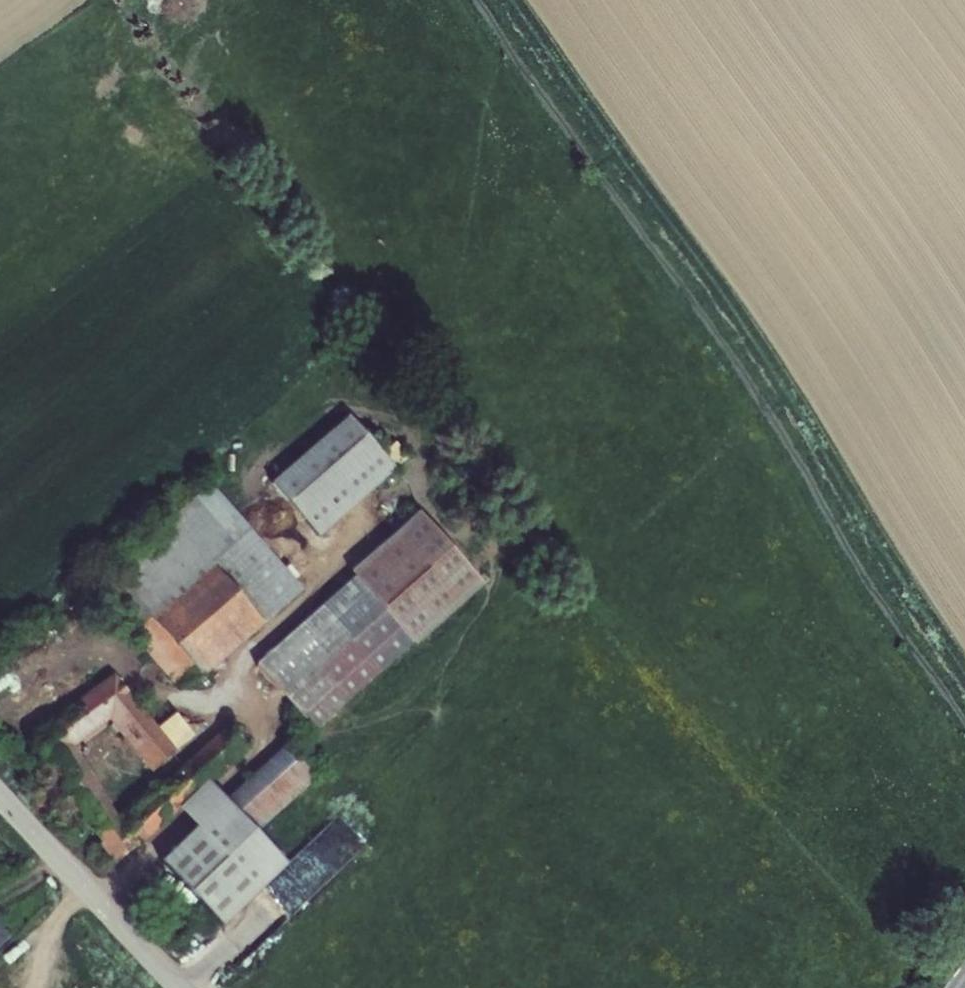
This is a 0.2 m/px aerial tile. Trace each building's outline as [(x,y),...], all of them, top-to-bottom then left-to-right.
[(349,418),(273,485),(306,522),(382,456),(381,455),(349,418)] [(396,443),(381,455),(382,456),(395,470),(409,459),(396,443)] [(382,456),(306,522),(320,537),(395,471),(395,470),(382,456)] [(176,689),(201,680),(304,592),(211,486),(85,593),(121,643),(131,637),(176,689)] [(354,579),(257,666),(316,733),(414,645),(415,646),(449,615),(483,586),(419,516),(351,575),(354,579)] [(86,696),(90,701),(38,737),(105,833),(124,858),(207,783),(250,745),(230,723),(119,820),(73,750),(109,723),(151,774),(176,753),(158,730),(129,693),(126,694),(118,686),(120,683),(113,676),(86,696)] [(175,717),(158,730),(176,753),(192,739),(175,717)] [(285,746),(225,800),(257,835),(316,781),(285,746)] [(196,832),(162,865),(223,931),(288,867),(257,835),(225,800),(207,783),(178,812),(196,832)] [(0,921),(0,943),(11,932),(0,921)] [(200,924),(189,934),(199,945),(210,935),(200,924)]
